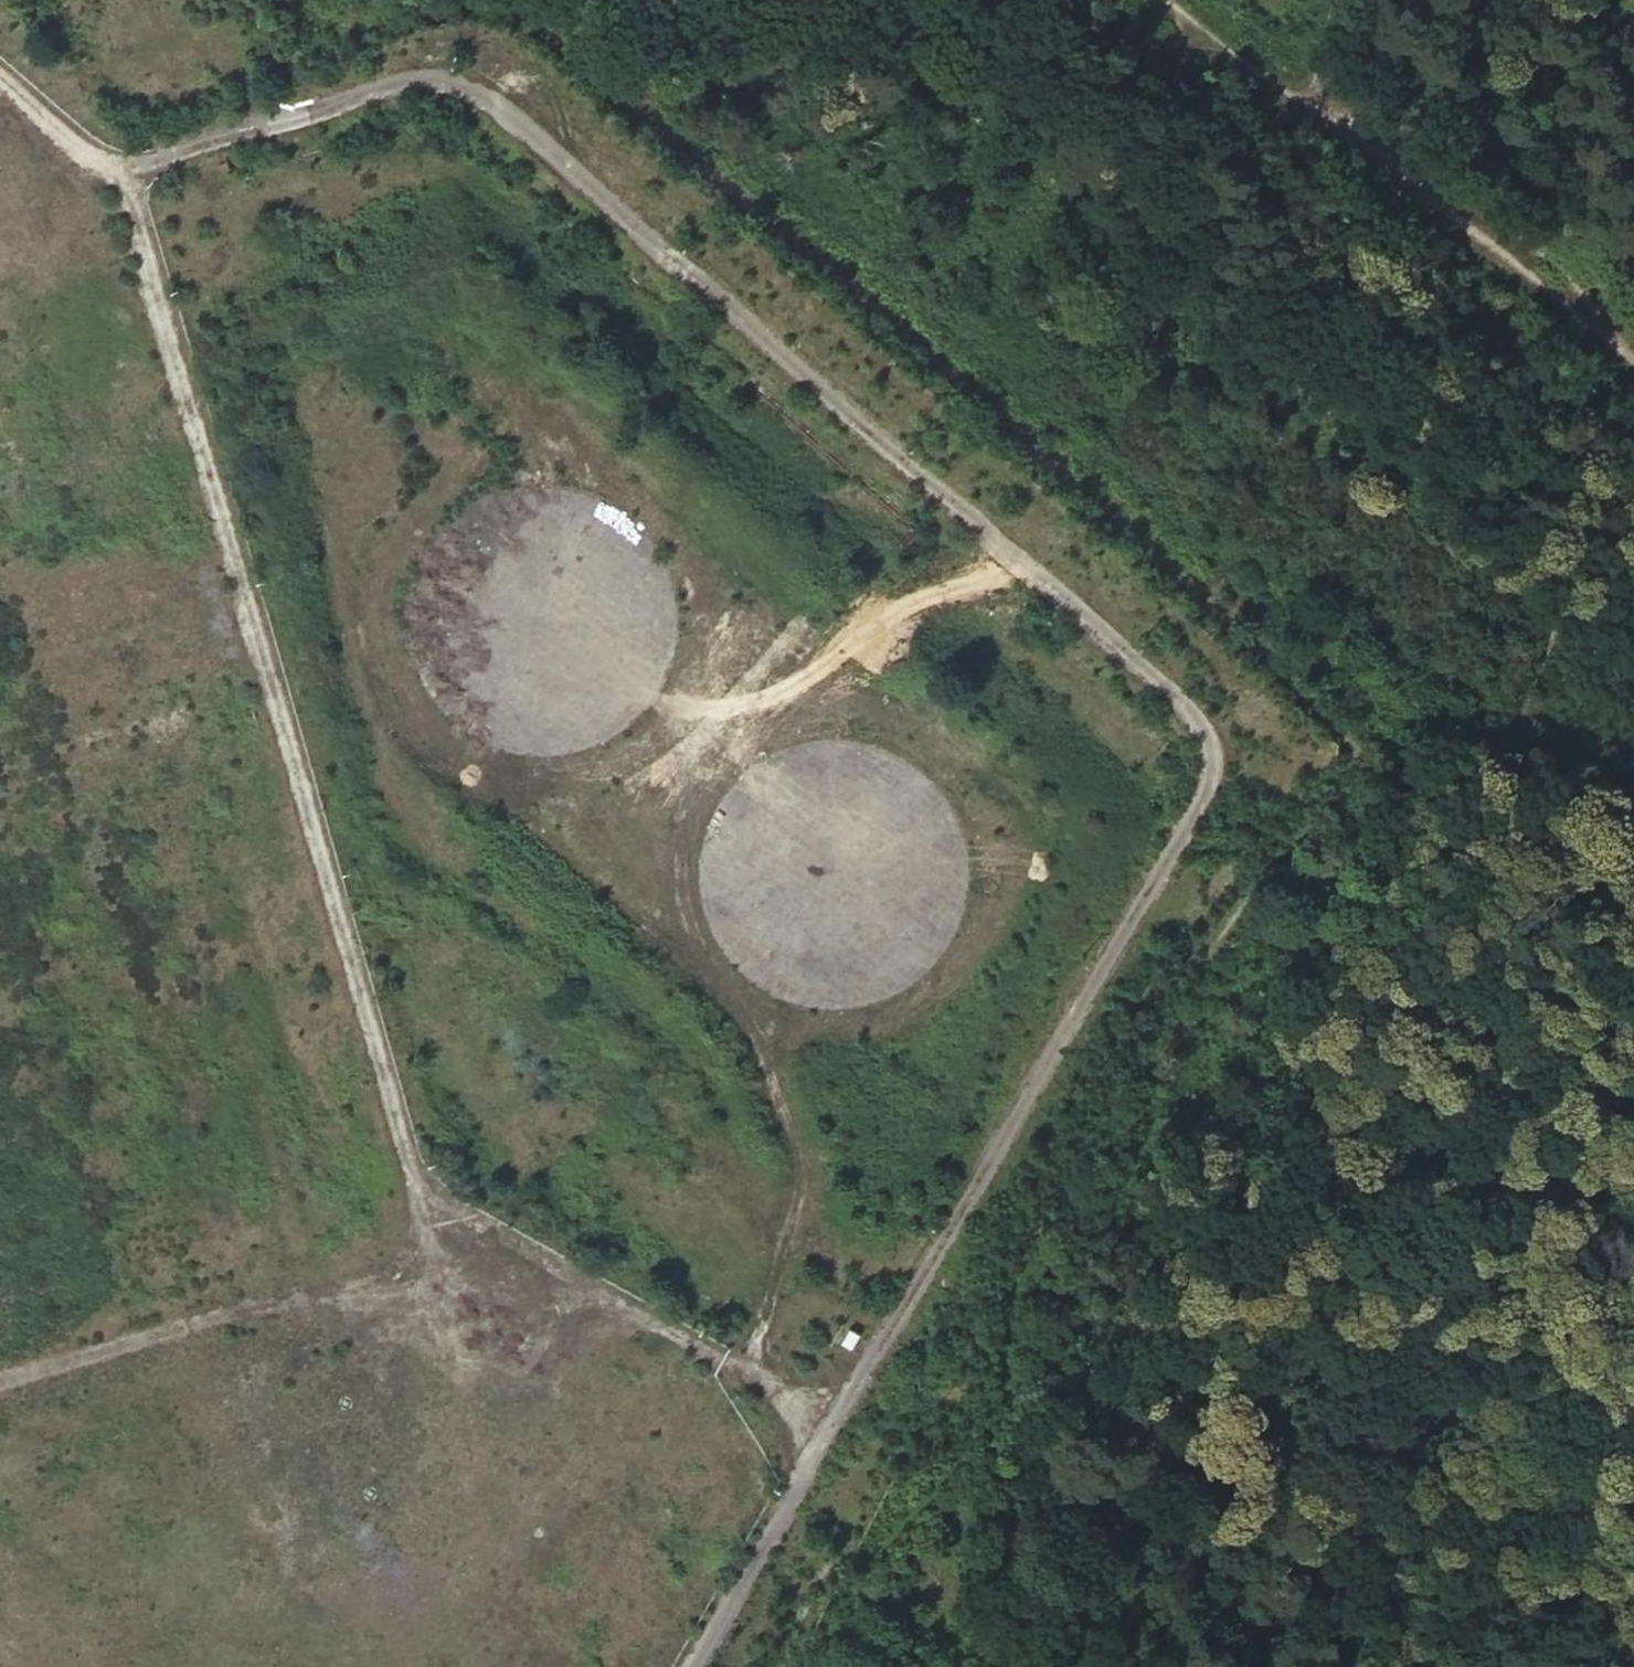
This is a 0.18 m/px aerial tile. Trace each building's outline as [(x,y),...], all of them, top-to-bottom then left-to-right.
[(683,628),(683,620),(683,618),(682,603),(679,586),(676,576),(672,564),(664,549),(656,536),(649,526),(638,516),(627,506),(615,497),(604,491),(592,486),(573,480),(564,478),(551,477),(536,476),(526,477),(506,480),(495,484),(483,488),(470,495),(461,500),(445,512),(436,521),(430,528),(419,543),(411,558),(408,565),(404,576),(400,591),(398,603),(397,621),(398,636),(400,645),(402,658),(407,672),(412,683),(420,696),(428,708),(437,718),(445,726),(455,734),(470,744),(485,751),(502,757),(514,760),(527,762),(539,762),(554,762),(566,760),(581,756),(595,751),(606,746),(617,740),(629,731),(642,719),(652,708),(661,696),(668,683),(673,671),(679,655),(681,645),(683,628)] [(970,891),(971,874),(971,871),(970,856),(967,842),(963,827),(959,816),(951,800),(943,788),(935,778),(924,767),(915,759),(903,751),(890,744),(876,738),(864,735),(852,732),(842,731),(824,730),(804,732),(792,735),(780,738),(767,744),(753,751),(743,758),(732,768),(725,775),(713,788),(706,798),(699,811),(694,823),(688,845),(686,862),(685,874),(686,884),(688,899),(690,909),(695,923),(697,930),(702,939),(708,950),(717,962),(730,977),(743,988),(750,992),(758,997),(776,1006),(797,1012),(805,1014),(820,1015),(832,1015),(852,1013),(862,1012),(874,1008),(885,1004),(905,993),(915,986),(926,976),(935,967),(944,956),(954,941),(960,927),(964,918),(967,906),(970,891)]
